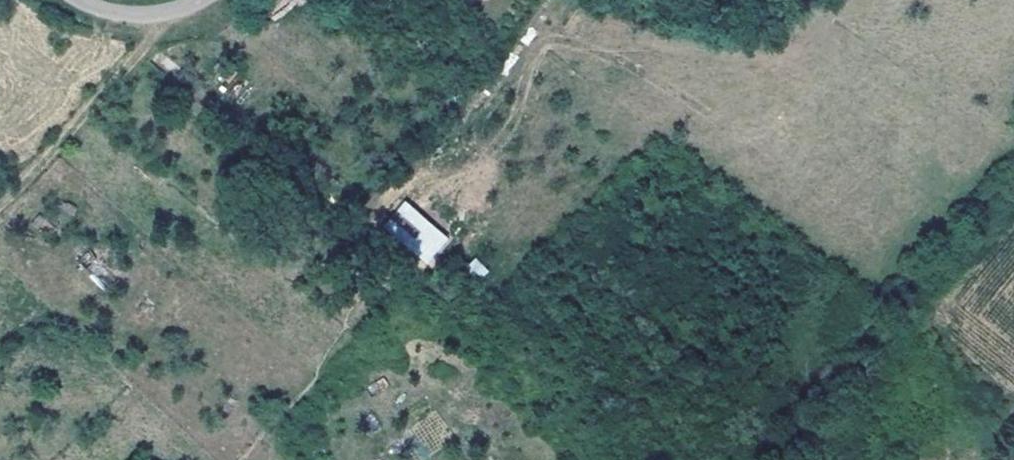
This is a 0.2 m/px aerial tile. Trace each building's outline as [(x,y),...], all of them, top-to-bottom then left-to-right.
[(237,74),(226,64),(217,74),(229,83),(237,74)] [(378,181),(373,178),(368,182),(373,187),(378,181)] [(429,265),(451,240),(405,200),(383,225),(429,265)] [(87,252),(78,261),(106,289),(116,279),(96,261),(87,252)]
